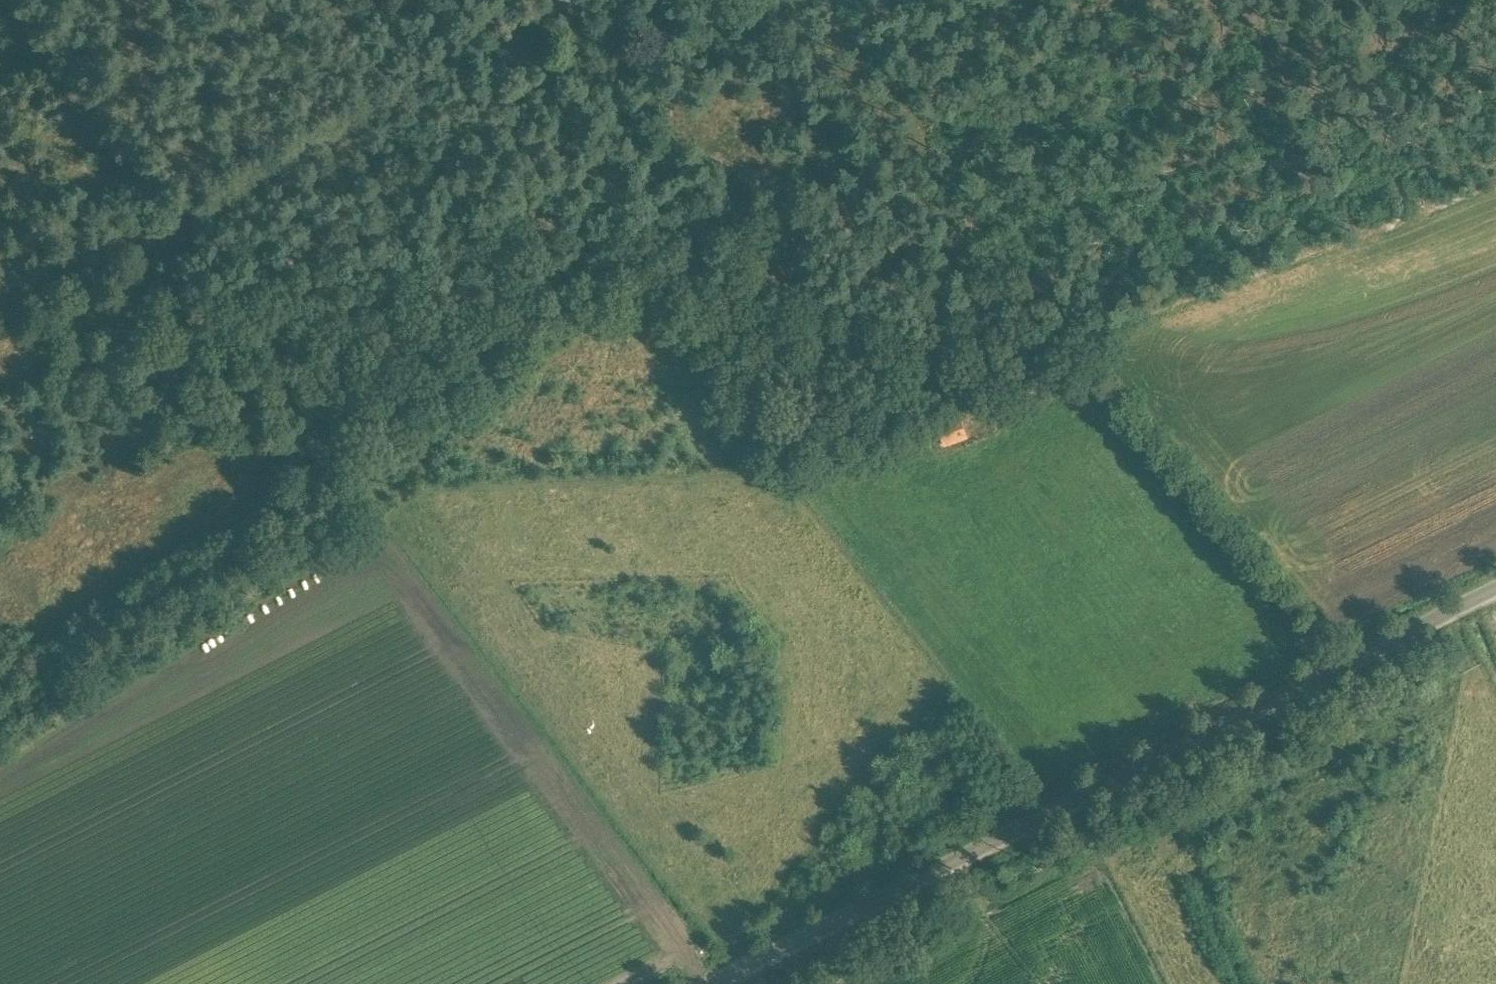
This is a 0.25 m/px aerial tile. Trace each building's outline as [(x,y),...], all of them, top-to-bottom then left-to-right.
[(607,10),(610,0),(570,0),(607,10)] [(937,420),(945,443),(969,434),(962,411),(937,420)]
